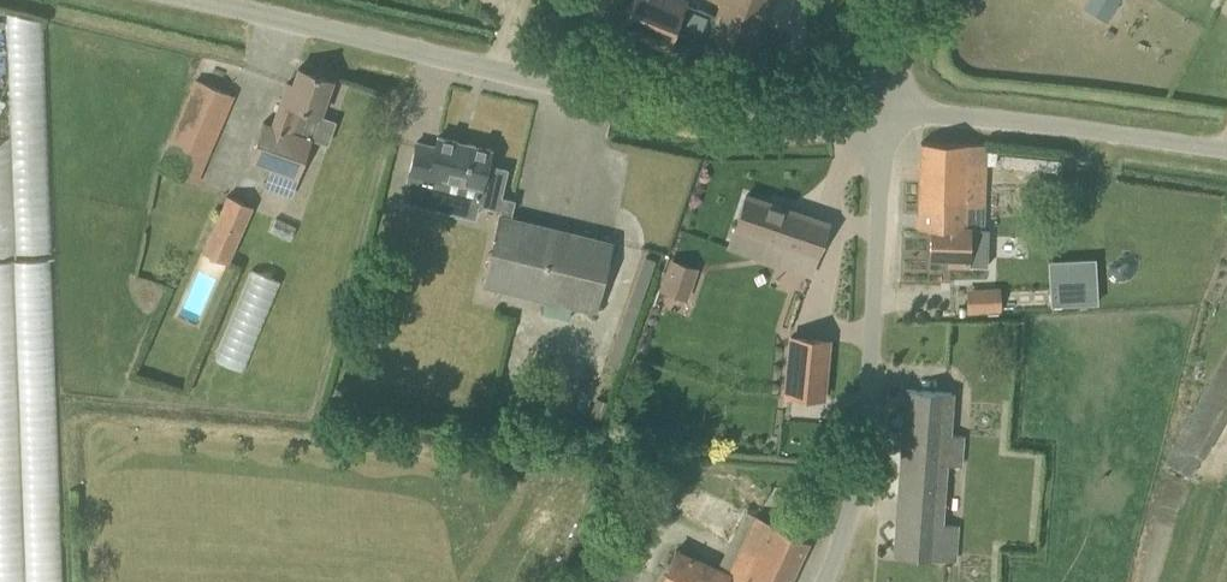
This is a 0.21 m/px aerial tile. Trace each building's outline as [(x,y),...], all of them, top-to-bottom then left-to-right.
[(674,28),(683,6),(680,4),(681,2),(676,0),(630,0),(620,25),(667,44),(674,28)] [(674,28),(747,57),(769,0),(710,0),(718,3),(712,18),(683,6),(674,28)] [(1106,20),(1117,0),(1090,0),(1085,7),(1106,20)] [(40,8),(0,9),(0,284),(13,284),(14,312),(15,312),(15,325),(16,325),(18,383),(49,382),(40,8)] [(293,193),(333,79),(299,67),(293,84),(287,83),(273,126),(265,123),(253,161),(273,168),(268,185),(293,193)] [(194,180),(233,94),(202,81),(163,167),(194,180)] [(440,178),(482,188),(478,203),(498,207),(507,169),(487,164),(491,149),(438,136),(435,150),(416,146),(407,182),(403,200),(434,207),(440,178)] [(970,219),(983,219),(985,144),(922,142),(919,227),(931,227),(930,256),(950,257),(949,265),(969,265),(970,219)] [(228,264),(253,206),(227,194),(201,252),(228,264)] [(759,237),(816,257),(828,222),(747,194),(728,248),(753,256),(759,237)] [(501,214),(484,284),(595,311),(612,241),(501,214)] [(684,298),(696,268),(672,259),(661,289),(684,298)] [(1072,259),(1049,260),(1051,304),(1097,302),(1097,280),(1073,281),(1072,259)] [(214,358),(244,370),(280,279),(251,268),(214,358)] [(966,296),(967,313),(1000,310),(999,293),(966,296)] [(824,398),(829,339),(791,335),(785,394),(824,398)] [(961,465),(963,433),(949,432),(952,392),(907,389),(896,555),(955,559),(957,525),(944,525),(948,464),(961,465)] [(809,540),(756,515),(744,543),(730,571),(675,546),(659,581),(789,581),(809,540)] [(636,566),(601,546),(580,581),(626,581),(636,566)]
